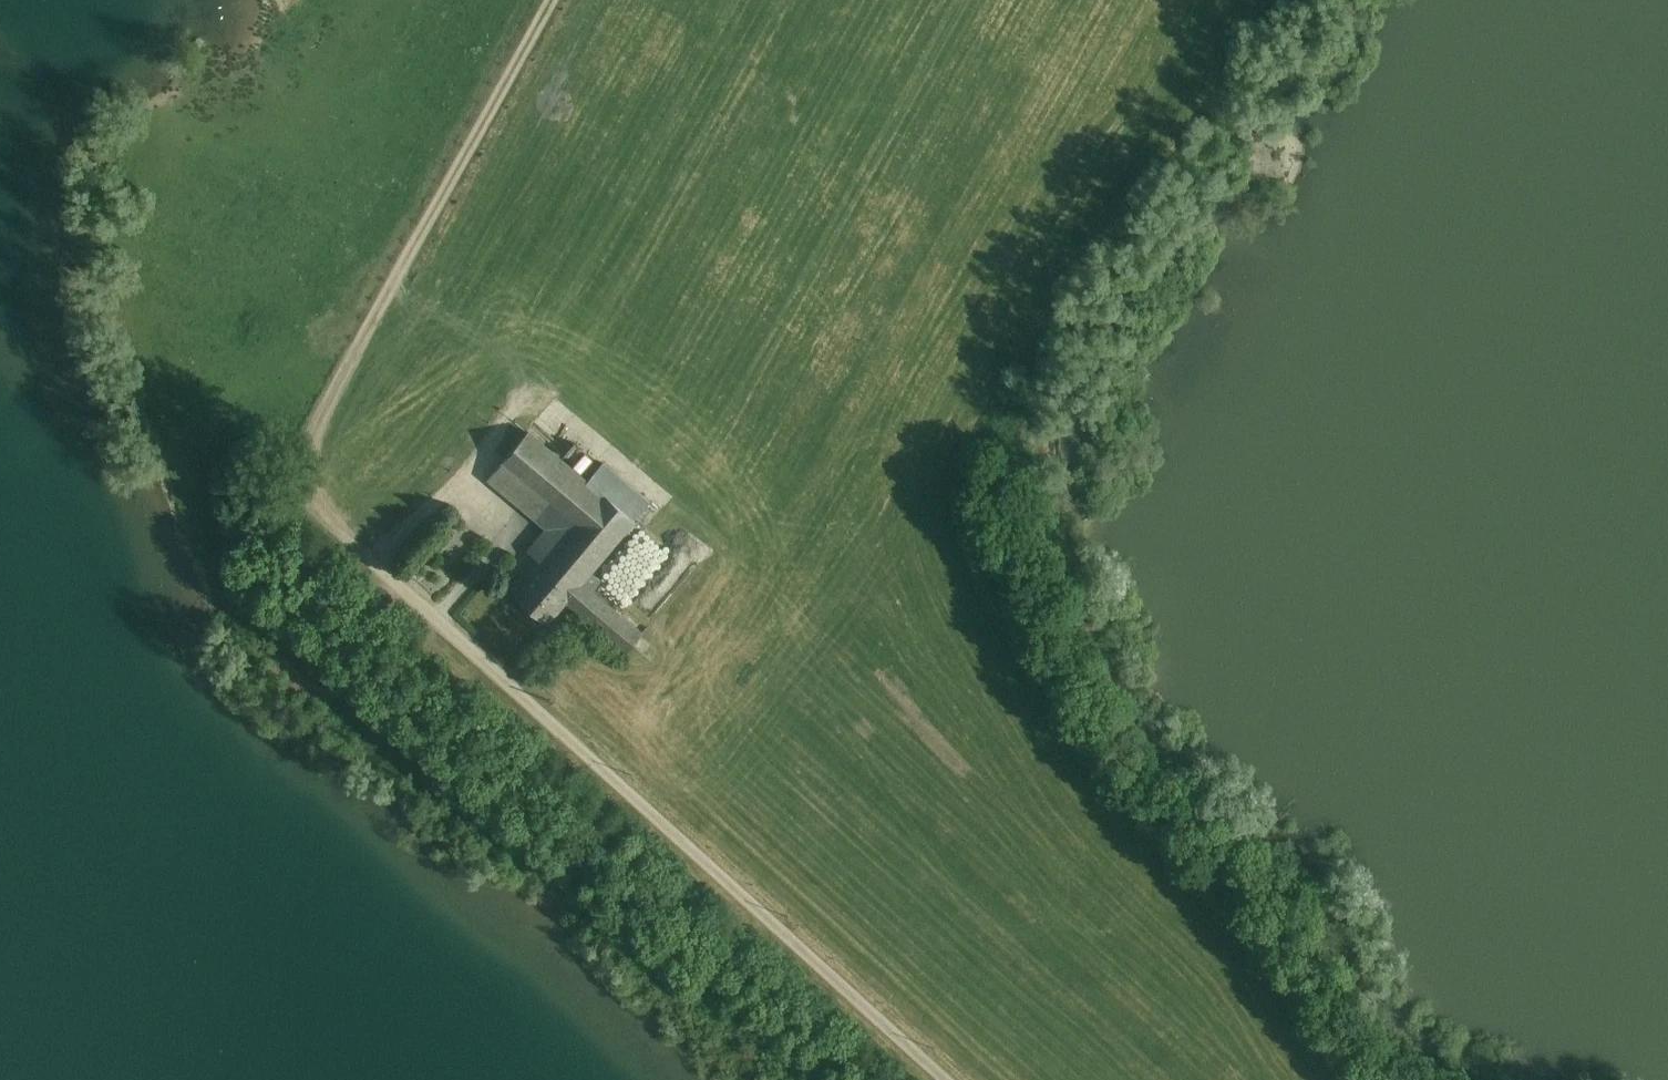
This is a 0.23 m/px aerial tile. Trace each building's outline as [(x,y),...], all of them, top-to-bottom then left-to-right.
[(549,518),(552,520),(595,473),(596,471),(539,420),(495,469),(549,518)] [(596,471),(595,473),(641,514),(656,497),(610,456),(596,471)] [(549,518),(530,539),(546,553),(578,583),(589,571),(641,514),(595,473),(552,520),(549,518)] [(578,583),(546,553),(513,588),(552,623),(576,596),(584,588),(578,583)] [(584,588),(576,596),(589,607),(632,647),(651,627),(589,571),(578,583),(584,588)]
